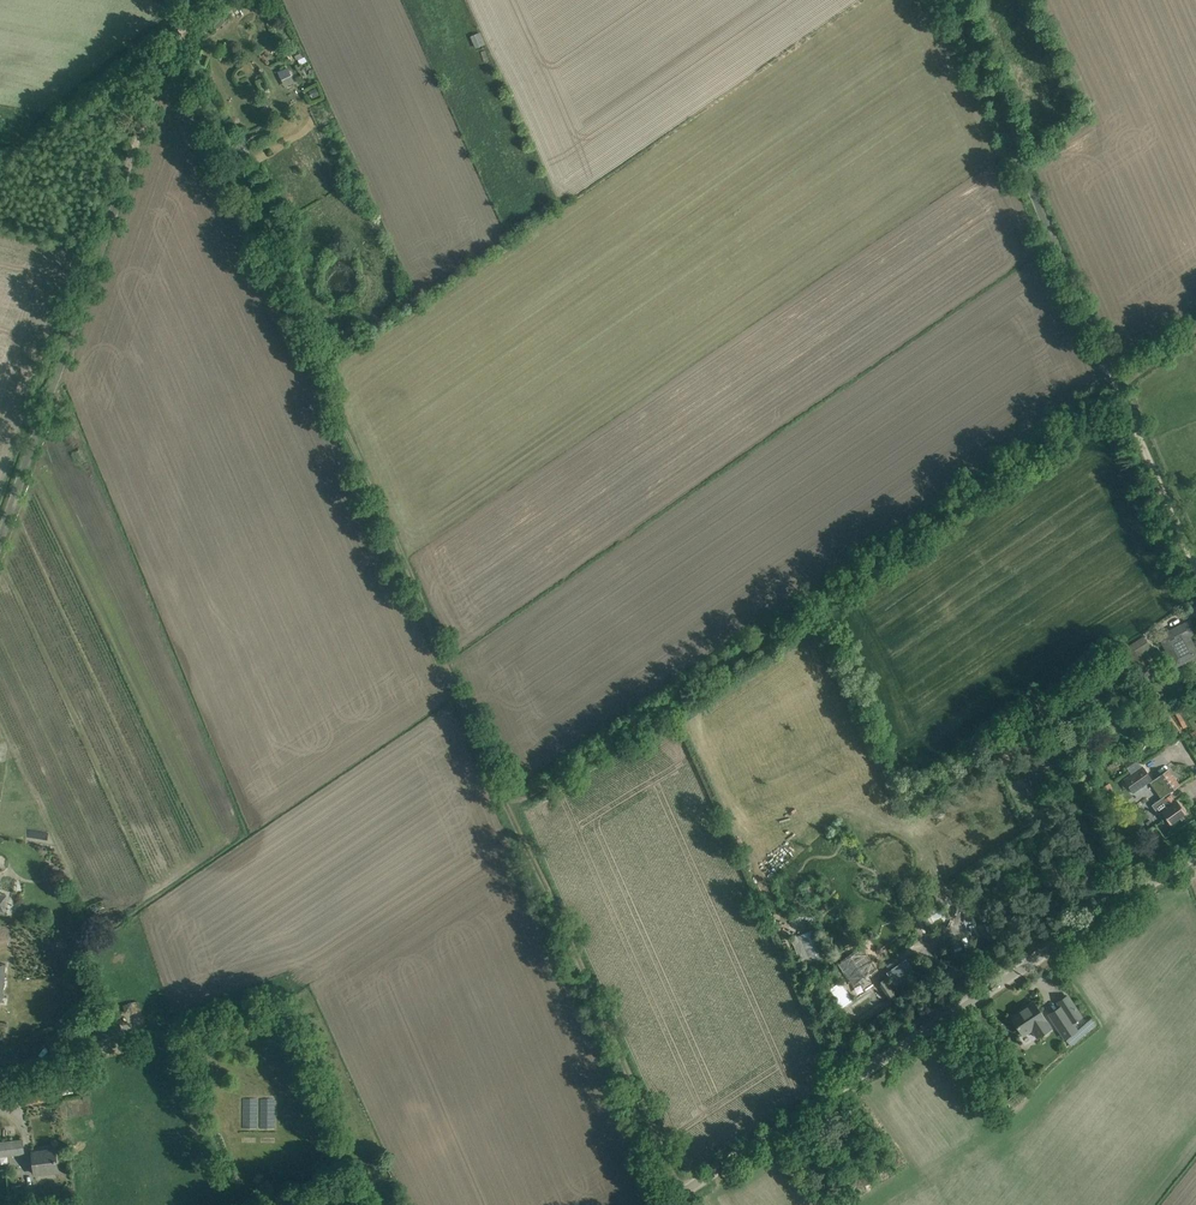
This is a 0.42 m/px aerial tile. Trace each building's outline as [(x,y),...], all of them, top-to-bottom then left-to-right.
[(287,67),(278,72),(282,80),(291,76),(287,67)] [(316,88),(309,91),(313,99),(319,96),(316,88)] [(1189,621),(1159,636),(1175,666),(1195,656),(1195,650),(1189,636),(1195,633),(1189,621)] [(1125,647),(1143,678),(1155,670),(1143,652),(1151,647),(1144,635),(1125,647)] [(1142,766),(1123,779),(1133,793),(1152,780),(1142,766)] [(1185,813),(1176,801),(1175,801),(1170,794),(1169,795),(1168,793),(1180,785),(1169,769),(1150,783),(1160,798),(1163,796),(1165,798),(1163,799),(1167,805),(1168,807),(1162,812),(1170,824),(1185,813)] [(60,877),(55,875),(50,877),(48,882),(50,887),(55,889),(61,887),(63,882),(60,877)] [(929,912),(922,916),(926,925),(934,922),(929,912)] [(794,944),(799,957),(801,956),(803,960),(808,958),(810,963),(825,957),(813,929),(798,935),(801,941),(794,944)] [(952,937),(947,939),(952,953),(958,950),(960,949),(954,936),(953,937),(952,937)] [(839,964),(853,984),(876,968),(863,948),(839,964)] [(907,961),(887,974),(894,984),(913,971),(907,961)] [(884,978),(879,982),(879,986),(889,1000),(896,995),(884,978)] [(843,984),(831,992),(843,1007),(853,1000),(843,984)] [(1059,1008),(1049,1014),(1065,1038),(1078,1030),(1073,1023),(1081,1017),(1067,996),(1056,1003),(1059,1008)] [(1033,1001),(1010,1016),(1024,1037),(1032,1031),(1037,1039),(1051,1029),(1033,1001)] [(119,1019),(91,1027),(93,1032),(97,1047),(125,1039),(119,1019)] [(40,1088),(22,1092),(25,1105),(44,1100),(50,1099),(47,1087),(40,1088)] [(24,1154),(22,1139),(0,1142),(0,1157),(24,1154)] [(58,1171),(55,1150),(33,1152),(35,1174),(58,1171)]
